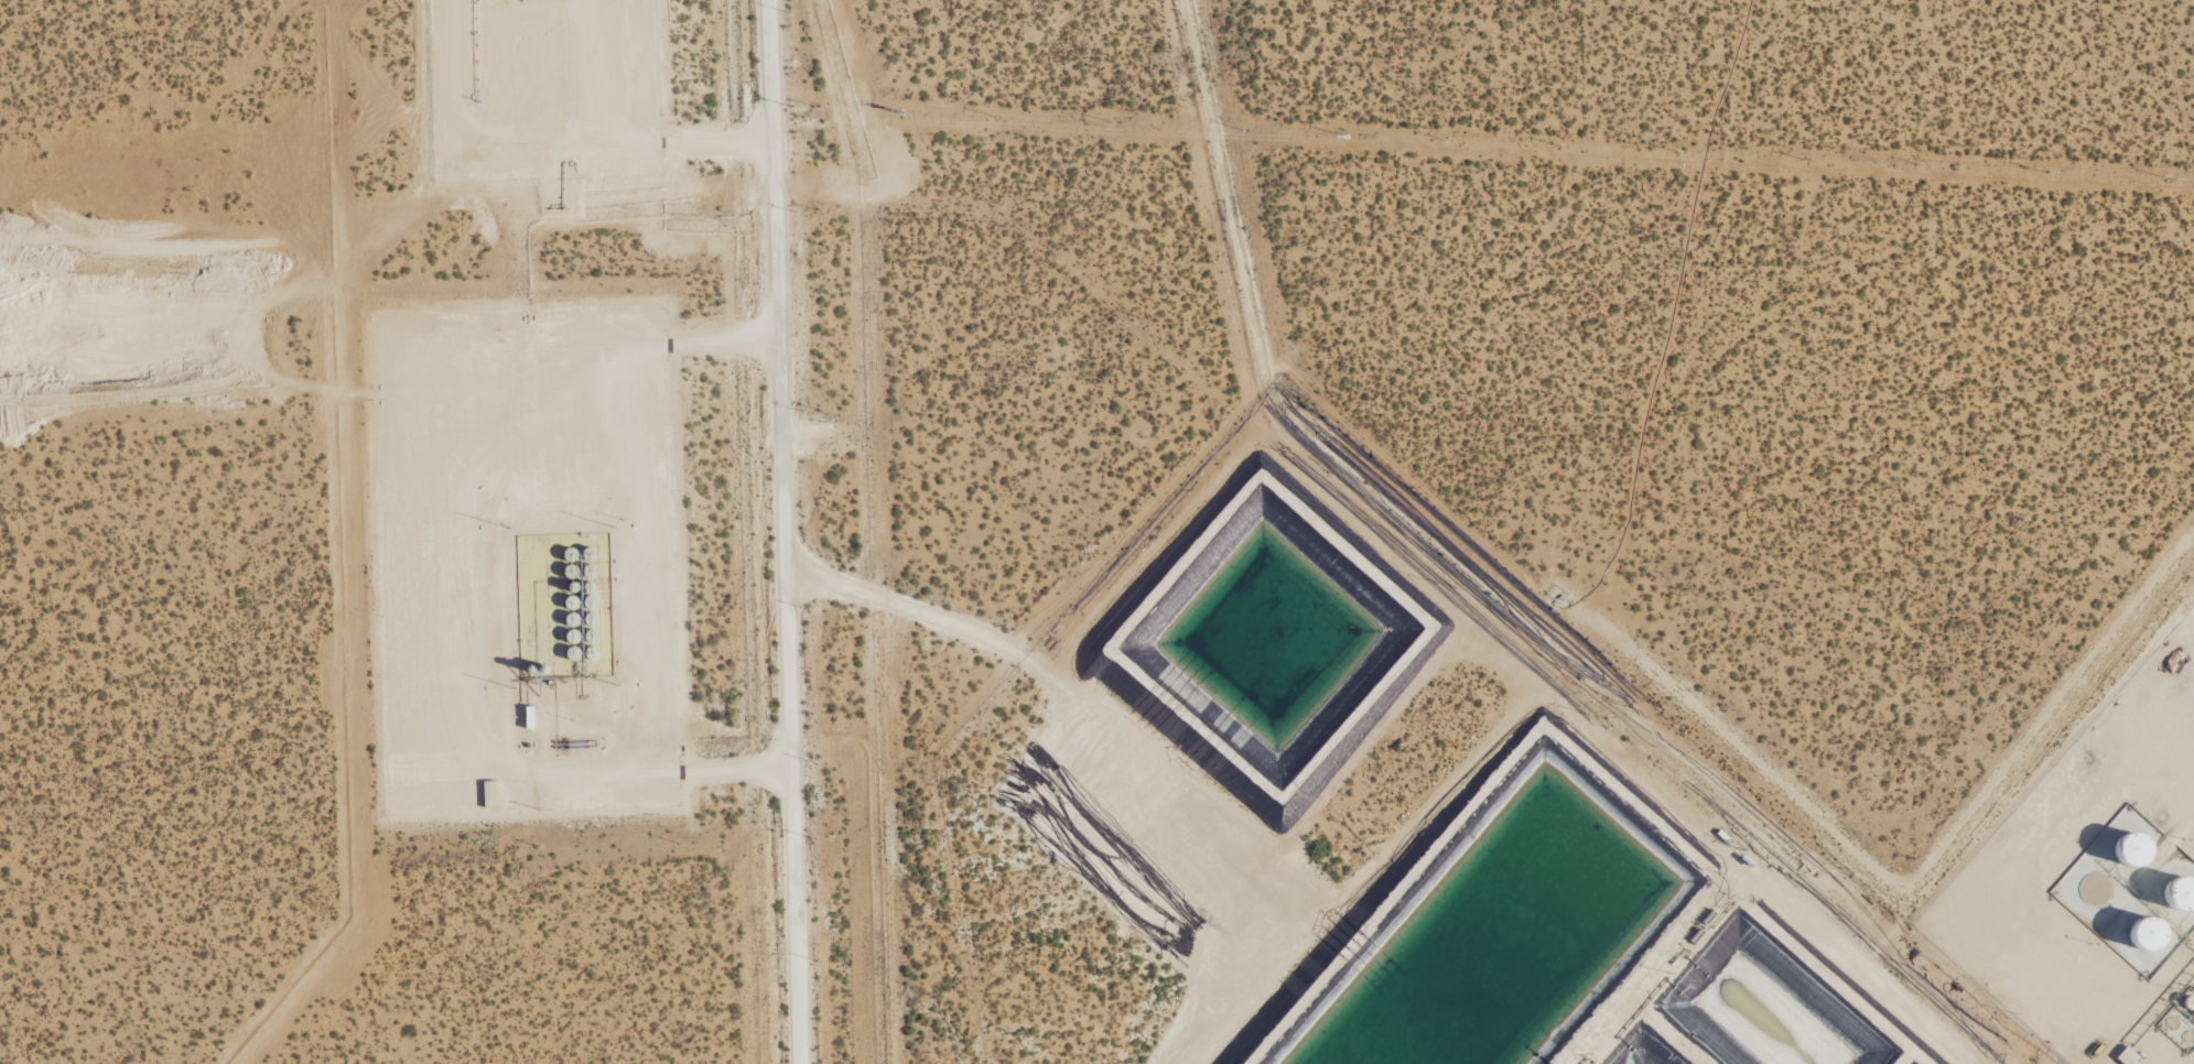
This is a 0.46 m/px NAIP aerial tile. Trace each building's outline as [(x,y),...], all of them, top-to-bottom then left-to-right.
[(2164,878),(2163,908),(2193,909),(2193,900),(2193,879),(2164,878)] [(2139,953),(2165,936),(2149,913),(2123,931),(2139,953)]
